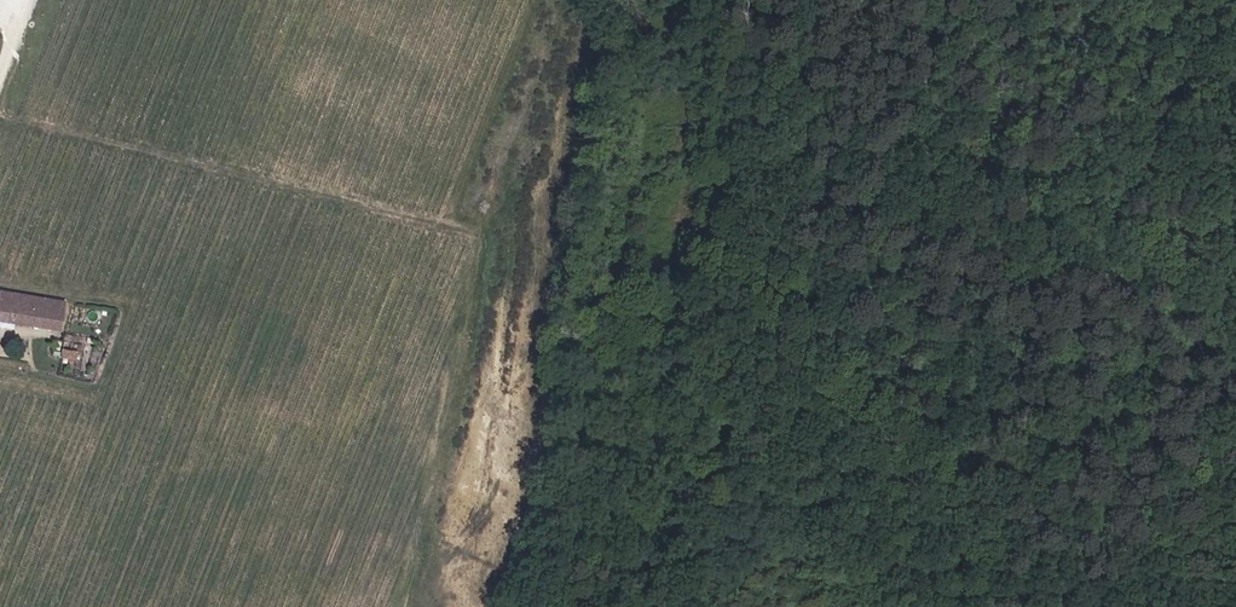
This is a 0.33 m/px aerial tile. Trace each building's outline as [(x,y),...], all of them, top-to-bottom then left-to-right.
[(47,331),(50,308),(64,310),(65,301),(0,290),(0,323),(47,331)] [(64,310),(50,308),(47,331),(60,332),(64,310)] [(63,349),(63,356),(76,358),(77,351),(63,349)]
